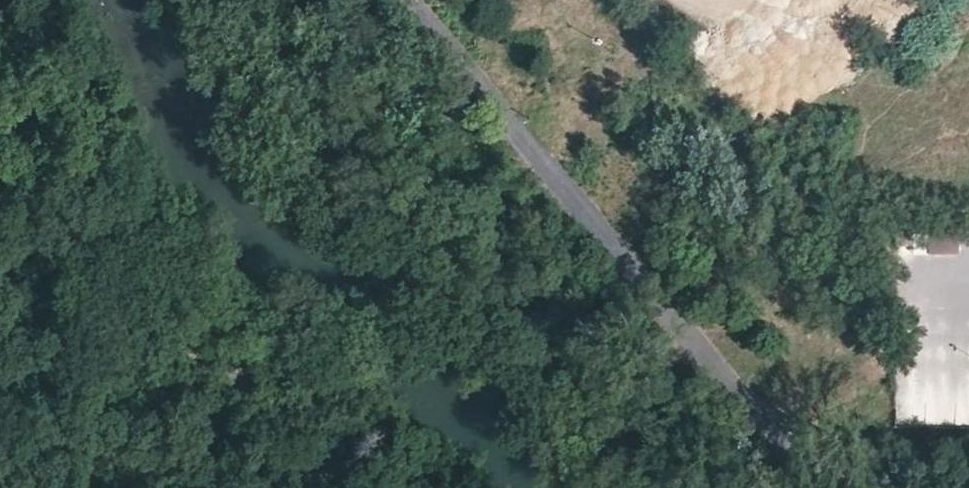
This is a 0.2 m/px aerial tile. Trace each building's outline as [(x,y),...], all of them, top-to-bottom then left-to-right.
[(903,221),(884,221),(884,232),(903,232),(903,221)]
